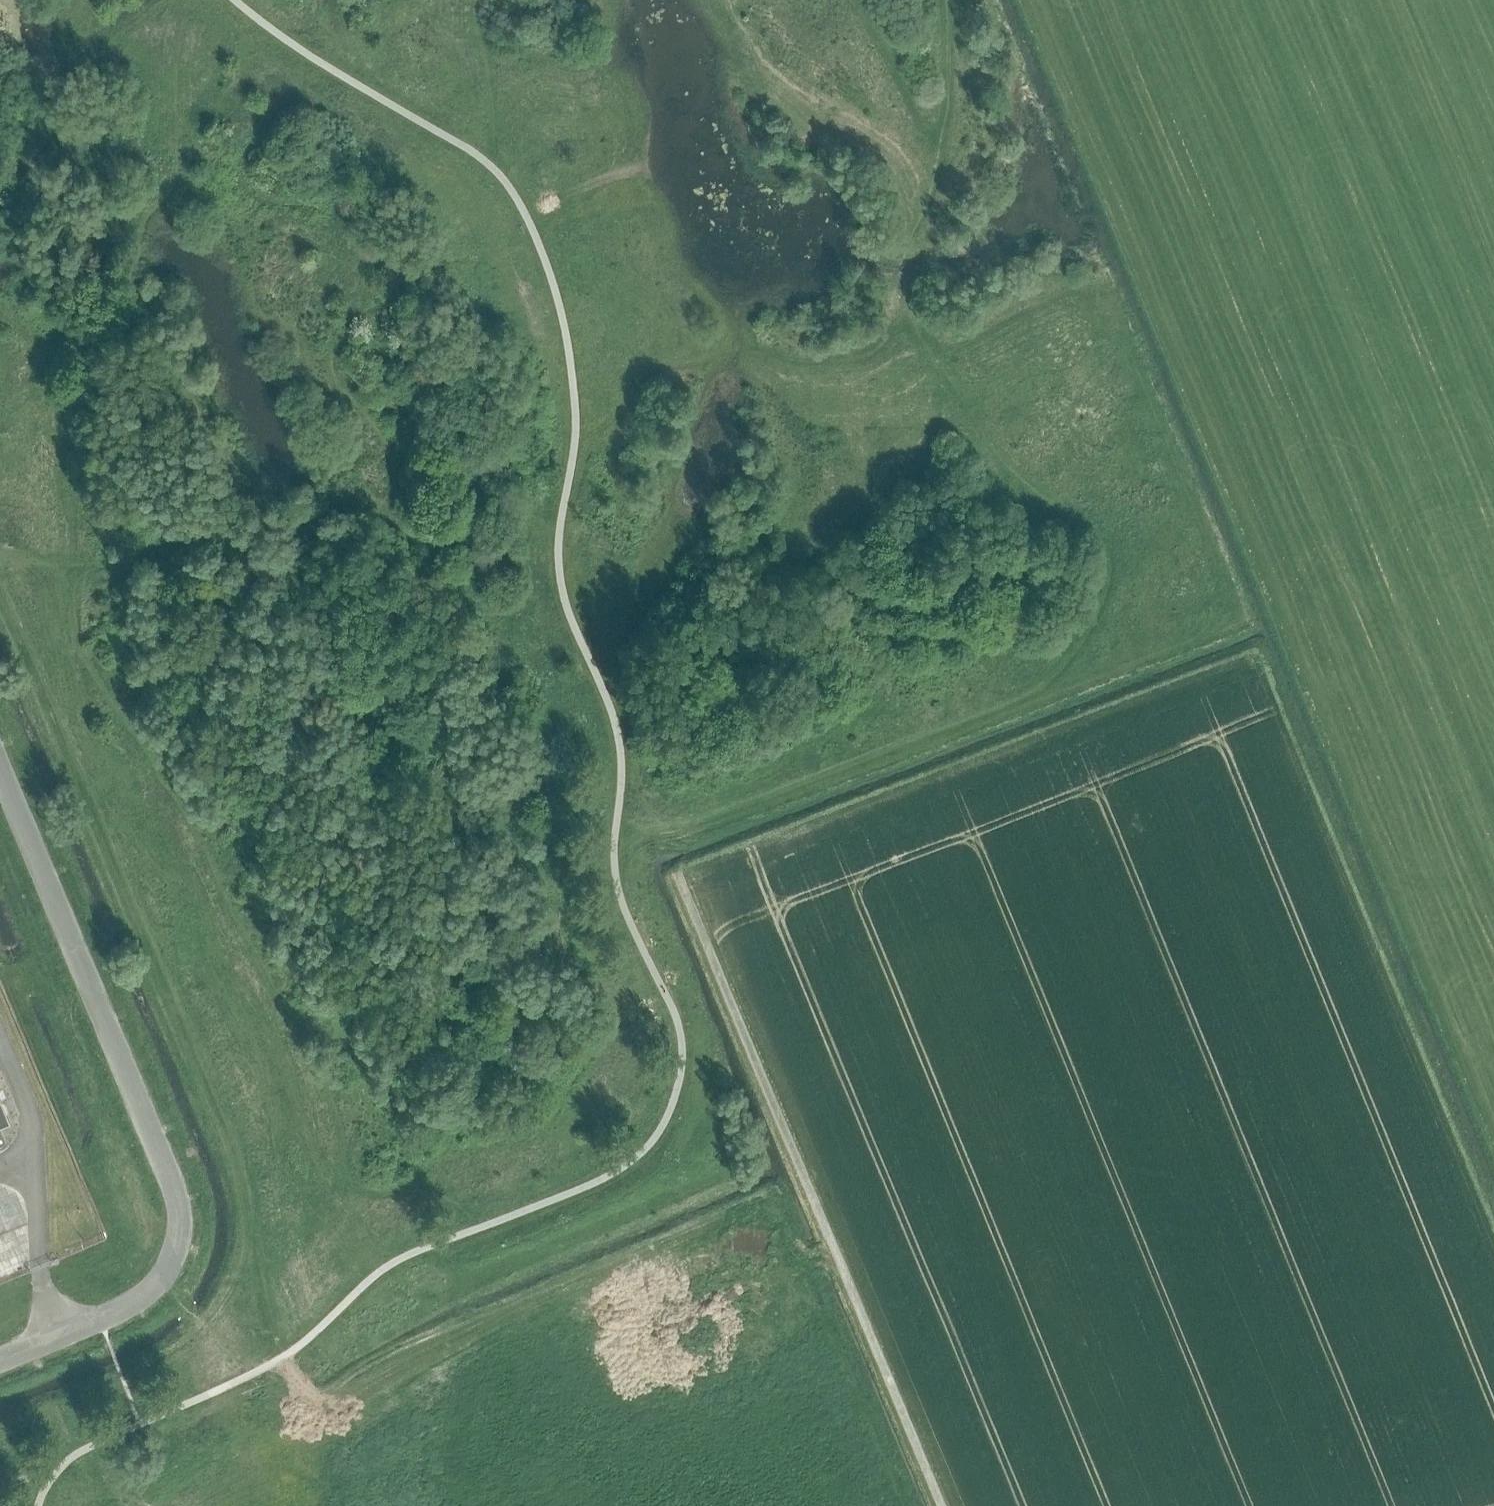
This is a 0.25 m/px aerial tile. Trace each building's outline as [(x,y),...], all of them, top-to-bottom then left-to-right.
[(10,1117),(0,1093),(0,1121),(10,1117)]
